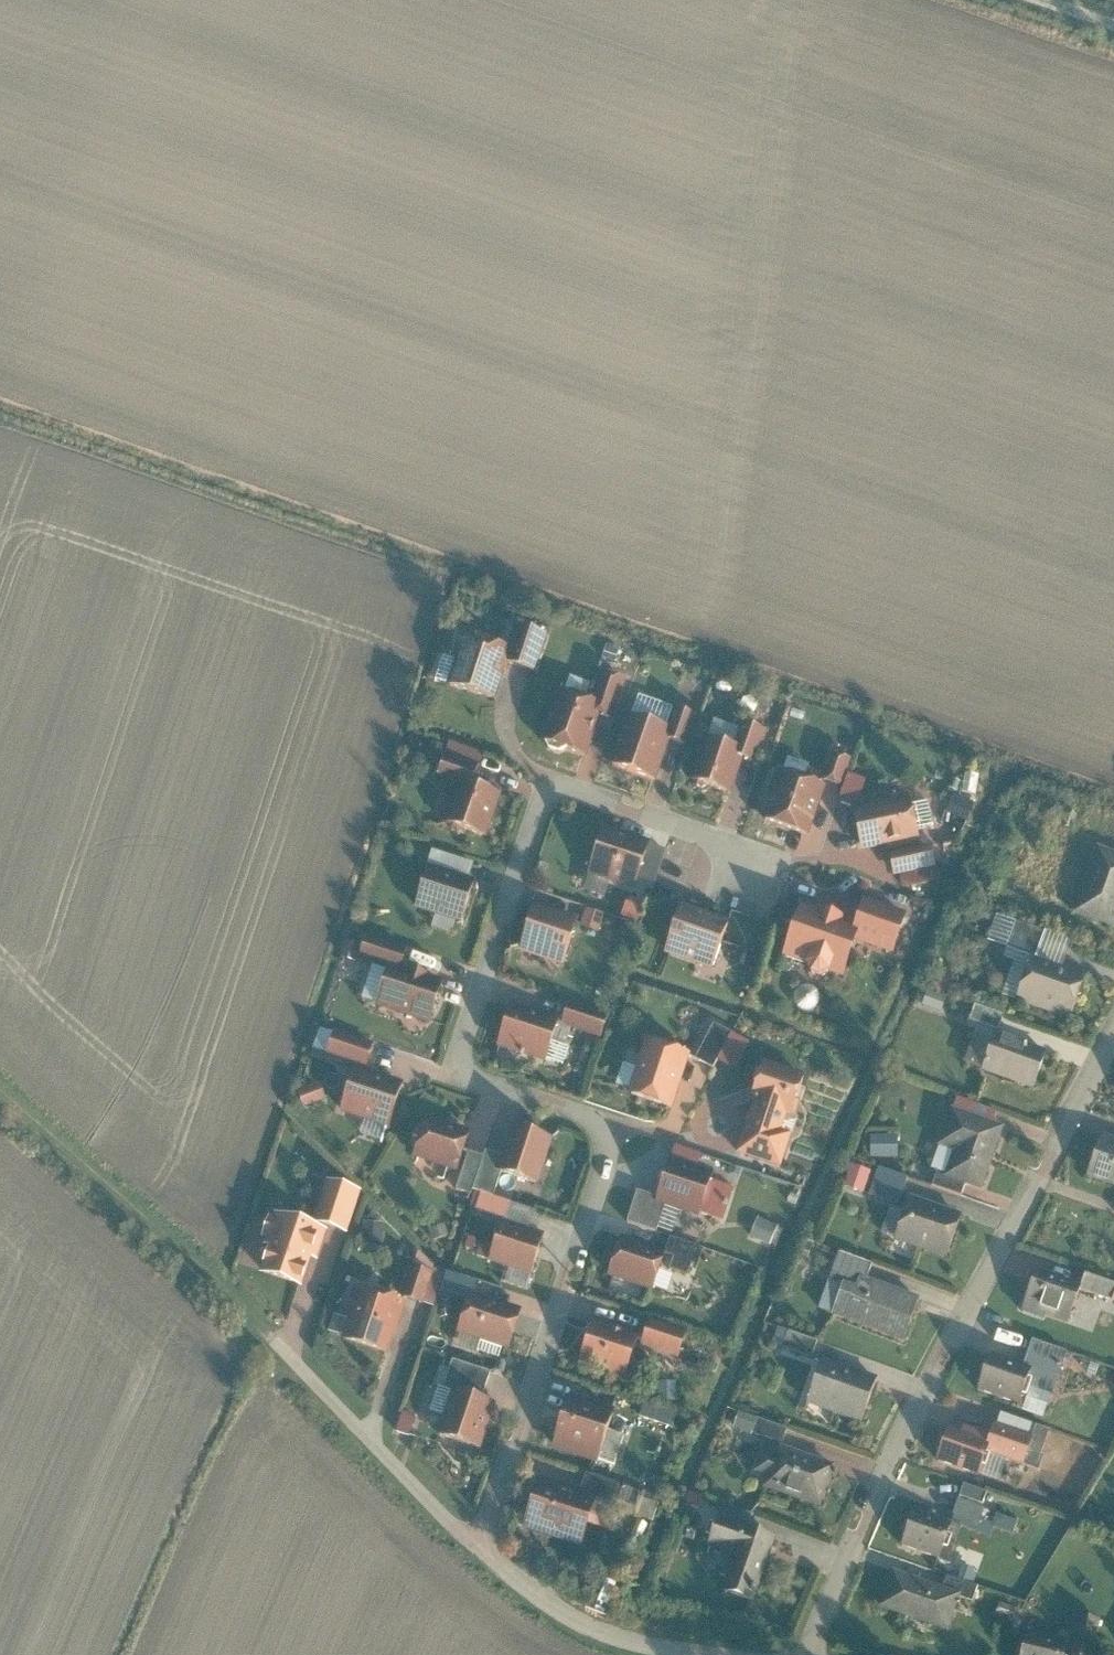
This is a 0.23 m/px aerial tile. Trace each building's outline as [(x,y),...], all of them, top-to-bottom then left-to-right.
[(554,633),(526,623),(517,648),(512,663),(540,673),(554,633)] [(442,682),(497,702),(512,663),(517,648),(480,634),(469,664),(451,657),(442,682)] [(551,743),(591,758),(605,721),(617,725),(632,682),(605,672),(595,699),(570,690),(551,743)] [(614,766),(660,782),(674,744),(691,751),(703,717),(683,710),(675,730),(632,715),(614,766)] [(700,786),(736,798),(748,765),(762,770),(774,734),(750,725),(742,749),(716,740),(700,786)] [(493,766),(449,751),(440,776),(461,783),(484,791),(493,766)] [(774,824),(813,838),(831,788),(846,794),(858,761),(837,753),(826,784),(792,772),(774,824)] [(845,802),(864,809),(874,780),(855,774),(845,802)] [(491,835),(502,794),(484,791),(461,783),(450,824),(491,835)] [(860,811),(867,852),(929,842),(920,793),(886,799),(887,807),(860,811)] [(946,813),(969,821),(977,801),(954,793),(946,813)] [(654,844),(607,829),(590,878),(637,893),(654,844)] [(473,863),(436,853),(432,868),(468,879),(473,863)] [(1095,859),(1074,919),(1113,933),(1113,865),(1095,859)] [(469,921),(478,882),(432,868),(420,910),(469,921)] [(807,909),(786,962),(851,987),(867,945),(900,957),(914,920),(871,904),(861,930),(807,909)] [(609,930),(611,911),(591,909),(589,927),(609,930)] [(734,924),(682,910),(668,960),(720,975),(734,924)] [(586,924),(537,911),(525,953),(574,967),(586,924)] [(1048,940),(1020,928),(1011,951),(1038,962),(1048,940)] [(381,1009),(435,1027),(449,986),(406,971),(413,952),(370,937),(360,965),(392,976),(381,1009)] [(1094,985),(1039,963),(1022,1003),(1077,1026),(1094,985)] [(519,1005),(502,1049),(551,1067),(568,1023),(519,1005)] [(614,1017),(578,1005),(570,1027),(607,1040),(614,1017)] [(1007,1023),(979,1013),(973,1030),(1001,1040),(1007,1023)] [(737,1035),(720,1027),(704,1061),(721,1069),(737,1035)] [(377,1049),(343,1036),(335,1057),(369,1070),(377,1049)] [(1038,1090),(1048,1059),(999,1043),(989,1074),(1038,1090)] [(640,1100),(677,1113),(696,1056),(659,1044),(640,1100)] [(558,1058),(573,1061),(575,1047),(560,1045),(558,1058)] [(803,1121),(816,1077),(770,1063),(738,1157),(787,1173),(798,1138),(787,1133),(792,1118),(803,1121)] [(396,1126),(409,1085),(363,1071),(351,1113),(396,1126)] [(322,1082),(300,1089),(306,1108),(328,1100),(322,1082)] [(1011,1131),(955,1111),(942,1146),(961,1153),(953,1175),(958,1179),(989,1189),(1011,1131)] [(475,1133),(431,1119),(418,1159),(462,1174),(475,1133)] [(507,1173),(547,1183),(559,1139),(519,1128),(507,1173)] [(899,1134),(872,1137),(874,1160),(902,1157),(899,1134)] [(1104,1140),(1091,1180),(1113,1188),(1113,1143),(1104,1140)] [(478,1183),(485,1156),(475,1153),(461,1190),(473,1194),(478,1183)] [(498,1188),(505,1161),(485,1156),(478,1183),(498,1188)] [(675,1162),(661,1205),(729,1228),(741,1192),(722,1186),(725,1179),(675,1162)] [(958,1179),(915,1163),(910,1178),(952,1193),(958,1179)] [(872,1169),(852,1164),(846,1187),(866,1192),(872,1169)] [(907,1184),(881,1173),(872,1195),(899,1205),(907,1184)] [(367,1197),(336,1183),(320,1222),(351,1235),(367,1197)] [(518,1203),(514,1220),(538,1227),(542,1210),(518,1203)] [(963,1226),(913,1205),(898,1240),(948,1262),(963,1226)] [(306,1288),(329,1231),(271,1207),(259,1236),(270,1241),(259,1269),(306,1288)] [(779,1227),(761,1219),(753,1237),(771,1245),(779,1227)] [(387,1221),(365,1221),(364,1244),(386,1244),(387,1221)] [(444,1225),(433,1229),(437,1239),(447,1236),(444,1225)] [(510,1225),(495,1267),(517,1275),(512,1291),(534,1299),(555,1240),(510,1225)] [(626,1238),(613,1279),(662,1295),(675,1254),(626,1238)] [(877,1268),(845,1255),(834,1281),(846,1286),(849,1278),(869,1286),(877,1268)] [(413,1263),(404,1294),(436,1304),(446,1273),(413,1263)] [(484,1279),(451,1269),(446,1284),(479,1294),(484,1279)] [(1085,1291),(1038,1274),(1025,1309),(1073,1326),(1085,1291)] [(1093,1277),(1087,1294),(1113,1303),(1113,1283),(1093,1277)] [(869,1286),(849,1278),(846,1286),(834,1316),(909,1345),(924,1307),(869,1286)] [(331,1338),(392,1359),(411,1304),(366,1289),(355,1321),(339,1315),(331,1338)] [(474,1295),(460,1338),(484,1345),(480,1356),(506,1364),(509,1353),(518,1356),(532,1314),(474,1295)] [(650,1341),(647,1349),(687,1363),(697,1334),(657,1321),(650,1341)] [(647,1349),(650,1341),(599,1323),(583,1371),(633,1389),(647,1349)] [(443,1330),(432,1331),(434,1349),(445,1348),(443,1330)] [(811,1361),(816,1344),(785,1335),(780,1351),(811,1361)] [(1070,1357),(1039,1344),(1028,1370),(1038,1374),(1032,1388),(1054,1397),(1070,1357)] [(1028,1370),(995,1359),(983,1395),(1025,1410),(1032,1388),(1038,1374),(1028,1370)] [(493,1371),(455,1361),(449,1381),(488,1392),(493,1371)] [(866,1422),(877,1385),(822,1369),(811,1405),(866,1422)] [(445,1442),(487,1455),(503,1406),(460,1393),(445,1442)] [(576,1399),(559,1453),(602,1467),(620,1413),(576,1399)] [(651,1404),(647,1416),(680,1427),(684,1414),(651,1404)] [(405,1411),(399,1431),(413,1435),(419,1415),(405,1411)] [(781,1446),(786,1433),(755,1421),(750,1433),(781,1446)] [(1041,1436),(1000,1425),(993,1450),(991,1456),(1032,1468),(1041,1436)] [(993,1450),(953,1434),(942,1462),(982,1478),(991,1456),(993,1450)] [(820,1509),(832,1478),(779,1459),(768,1490),(820,1509)] [(545,1480),(528,1533),(589,1553),(607,1501),(545,1480)] [(985,1492),(963,1485),(953,1516),(982,1525),(987,1508),(980,1506),(985,1492)] [(741,1540),(751,1516),(722,1505),(713,1529),(730,1535),(741,1540)] [(961,1530),(920,1512),(905,1547),(946,1565),(961,1530)] [(759,1600),(776,1552),(741,1540),(730,1535),(713,1583),(759,1600)] [(946,1592),(893,1577),(884,1608),(951,1629),(961,1597),(946,1592)] [(979,1589),(951,1579),(946,1592),(961,1597),(974,1601),(979,1589)] [(1083,1619),(1077,1654),(1096,1654),(1101,1622),(1083,1619)] [(1027,1632),(1024,1654),(1069,1654),(1072,1639),(1027,1632)]
